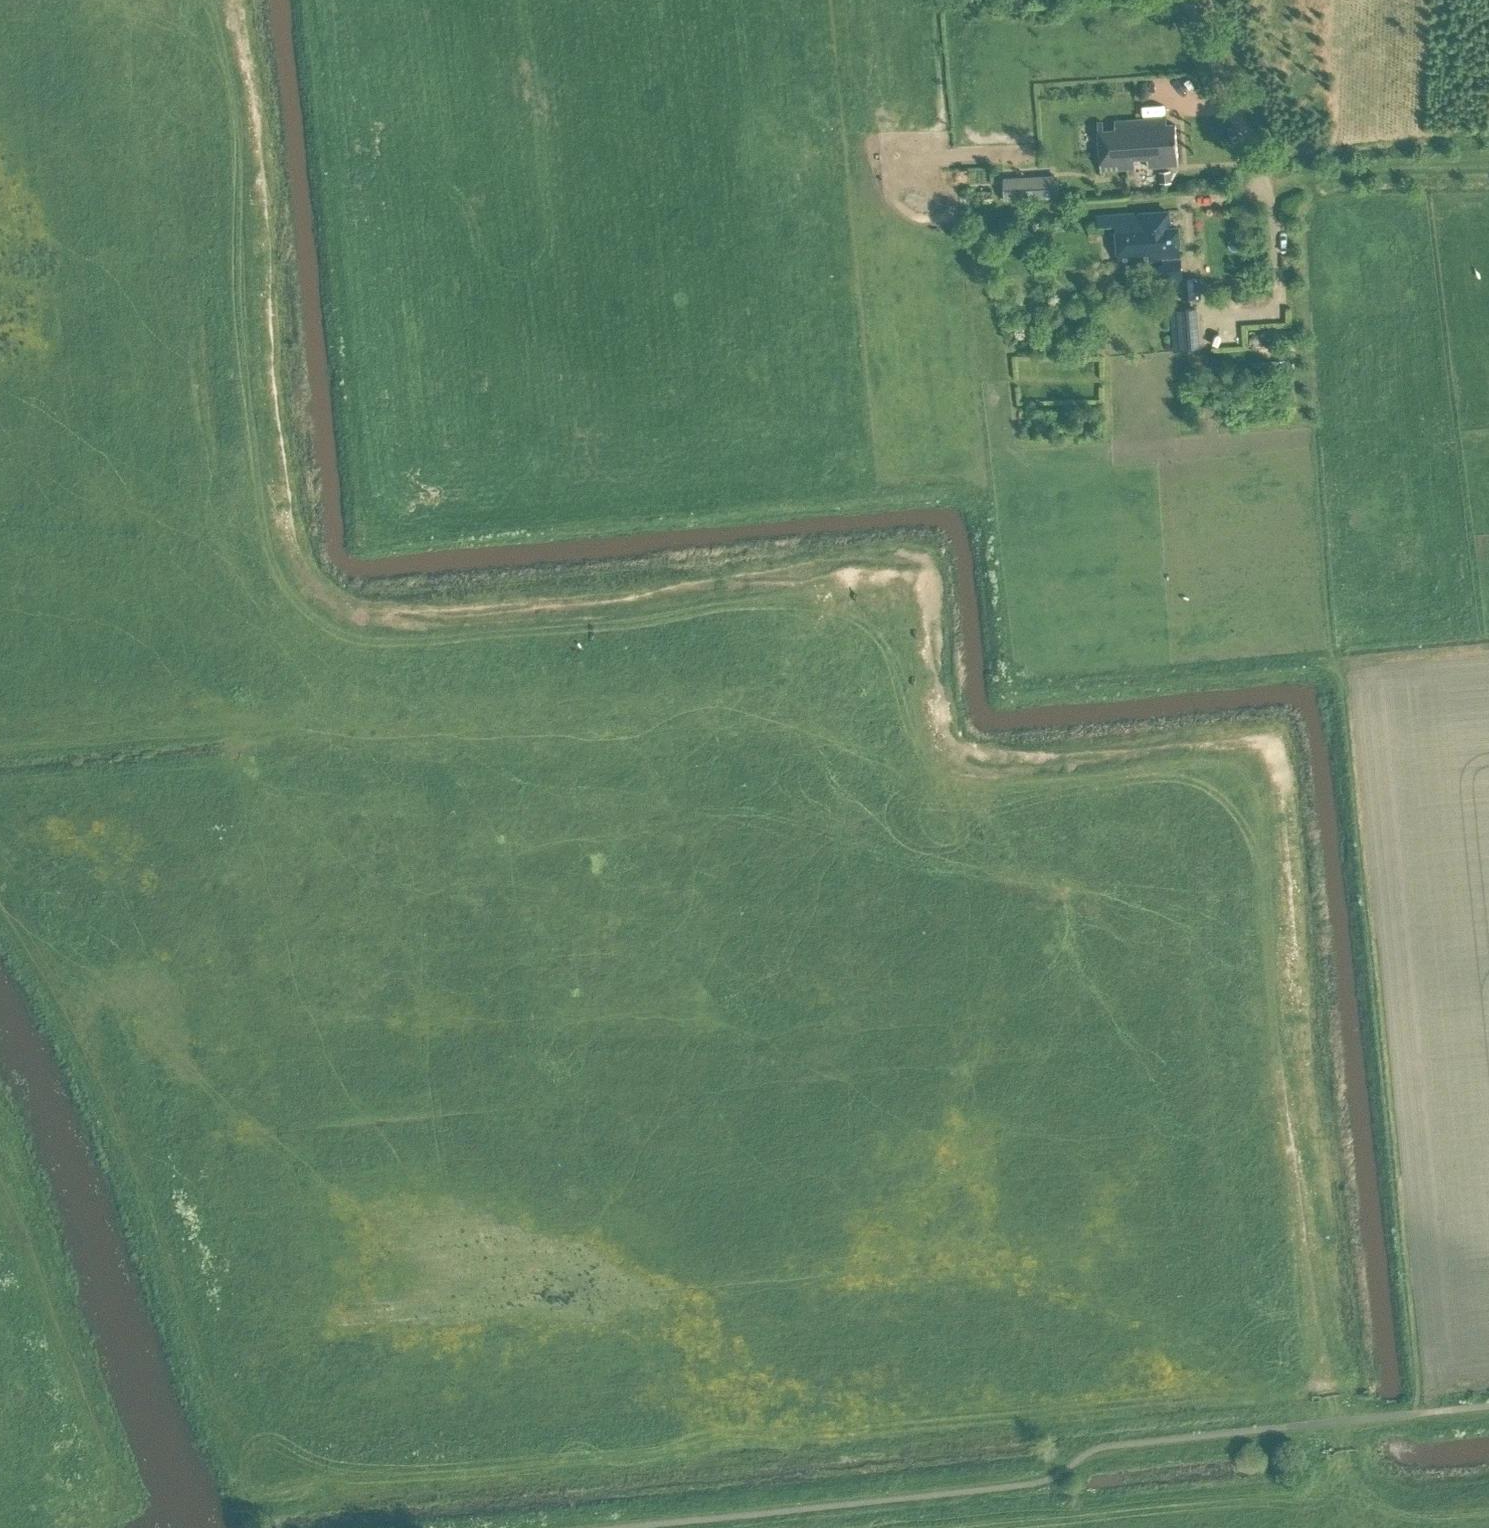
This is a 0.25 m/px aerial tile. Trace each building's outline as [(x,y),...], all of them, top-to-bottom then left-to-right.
[(1170,127),(1169,117),(1098,125),(1103,172),(1181,164),(1177,126),(1170,127)] [(1160,171),(1160,182),(1172,181),(1171,170),(1160,171)] [(1058,178),(1004,181),(1005,200),(1059,197),(1058,178)] [(1094,225),(1117,224),(1120,262),(1160,259),(1162,279),(1181,277),(1183,277),(1180,227),(1173,227),(1172,213),(1094,218),(1094,225)] [(1181,286),(1176,287),(1176,294),(1182,294),(1182,298),(1202,297),(1200,276),(1183,277),(1181,277),(1181,286)] [(1170,308),(1174,351),(1200,348),(1197,306),(1170,308)]
